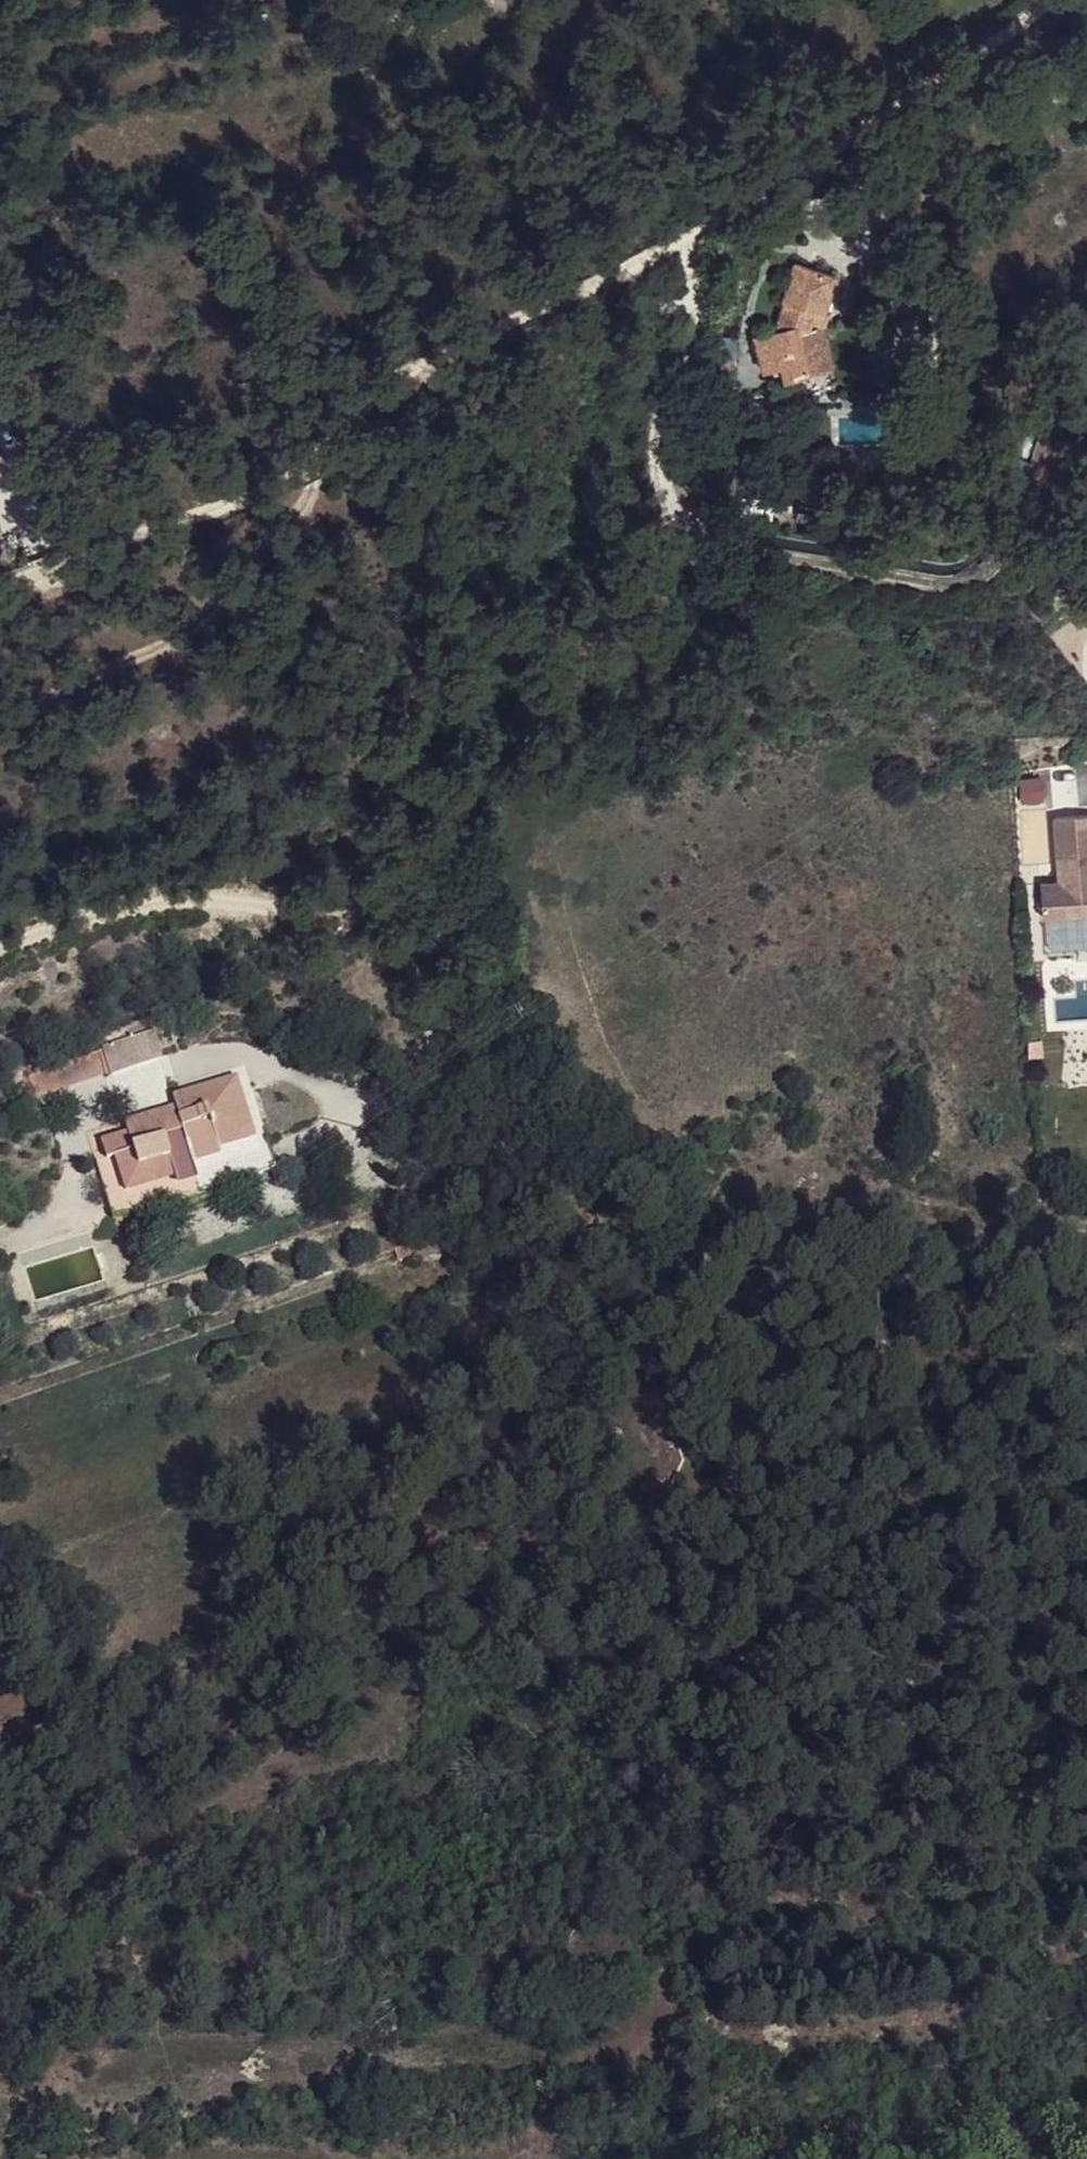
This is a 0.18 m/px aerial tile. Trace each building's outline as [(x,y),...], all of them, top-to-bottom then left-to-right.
[(907,350),(928,341),(918,316),(897,324),(907,350)] [(757,335),(764,370),(784,365),(784,353),(804,349),(794,322),(757,335)] [(1048,813),(1054,878),(1035,879),(1038,912),(1086,907),(1086,809),(1048,813)] [(102,1049),(30,1074),(37,1097),(109,1072),(102,1049)] [(100,1139),(106,1158),(114,1156),(124,1191),(145,1185),(143,1181),(173,1172),(174,1177),(175,1181),(196,1175),(192,1162),(221,1153),(220,1147),(255,1137),(236,1075),(172,1094),(175,1104),(182,1128),(132,1143),(129,1130),(100,1139)] [(175,1104),(125,1120),(129,1130),(132,1143),(182,1128),(175,1104)] [(255,1137),(220,1147),(221,1153),(230,1181),(276,1167),(265,1134),(255,1137)] [(173,1172),(143,1181),(145,1185),(174,1177),(173,1172)]
